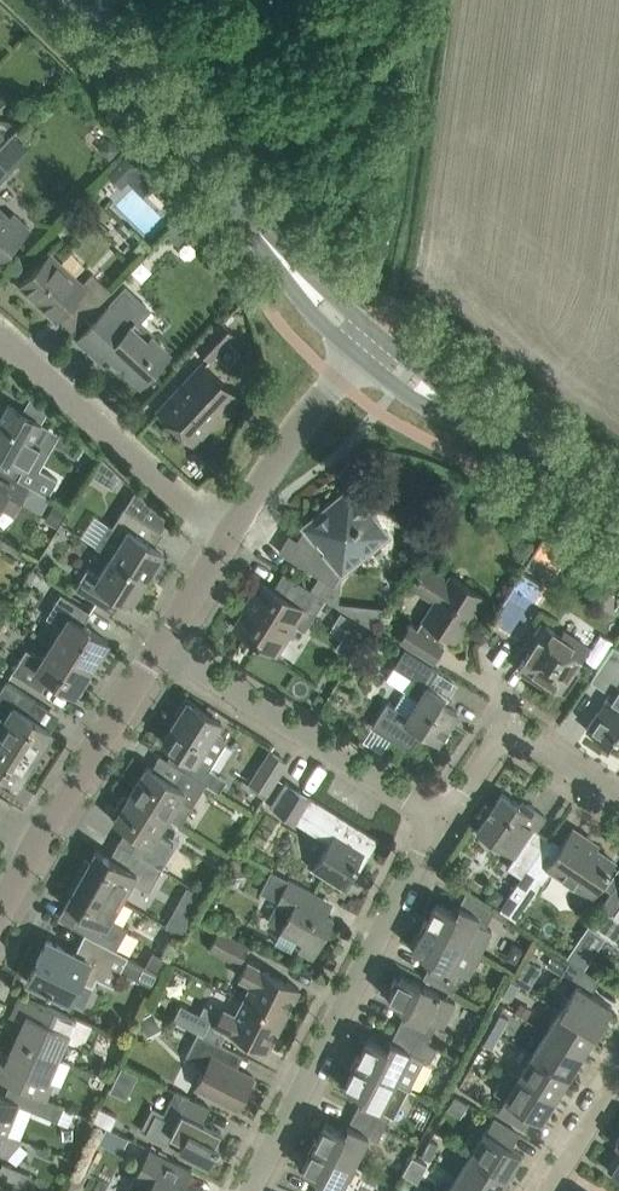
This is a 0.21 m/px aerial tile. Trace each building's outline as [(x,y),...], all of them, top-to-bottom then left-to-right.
[(108,138),(98,149),(109,159),(119,148),(108,138)] [(125,155),(107,174),(122,188),(140,169),(125,155)] [(10,173),(0,163),(0,183),(10,173)] [(28,230),(13,216),(9,220),(0,211),(0,259),(28,230)] [(49,253),(19,285),(36,301),(38,299),(58,318),(56,320),(57,321),(72,305),(85,318),(110,291),(90,273),(81,283),(49,253)] [(110,303),(77,340),(100,360),(106,353),(140,384),(170,352),(134,320),(131,322),(110,303)] [(220,324),(197,347),(212,361),(234,337),(220,324)] [(202,364),(158,411),(193,443),(237,397),(202,364)] [(8,404),(0,418),(0,454),(2,456),(0,459),(0,468),(28,484),(48,496),(58,479),(34,466),(44,448),(31,441),(42,423),(8,404)] [(0,468),(0,508),(1,505),(13,512),(28,484),(0,468)] [(387,534),(350,489),(305,526),(311,533),(303,545),(309,549),(300,563),(312,571),(334,584),(344,567),(387,534)] [(54,502),(44,519),(57,527),(67,510),(54,502)] [(95,514),(81,536),(96,545),(112,556),(147,577),(164,551),(155,545),(164,532),(159,529),(124,507),(113,525),(110,523),(95,514)] [(147,577),(112,556),(98,578),(87,571),(76,588),(114,612),(122,598),(131,604),(147,577)] [(424,564),(410,586),(434,602),(417,630),(408,624),(399,639),(434,660),(443,645),(439,643),(445,634),(456,641),(470,619),(473,621),(487,598),(450,575),(448,579),(424,564)] [(324,597),(284,572),(273,588),(263,582),(235,627),(259,642),(262,638),(276,647),(291,623),(303,630),(324,597)] [(522,572),(513,586),(526,594),(535,580),(522,572)] [(83,625),(91,612),(62,594),(48,617),(62,626),(62,630),(54,643),(91,667),(95,660),(100,663),(111,646),(106,643),(108,640),(83,625)] [(354,617),(336,647),(352,657),(371,627),(354,617)] [(535,640),(520,664),(535,674),(532,677),(543,684),(545,681),(560,690),(570,676),(573,678),(580,667),(576,665),(589,647),(563,630),(561,634),(546,624),(536,639),(533,637),(532,638),(535,640)] [(87,673),(91,667),(54,643),(46,656),(39,656),(27,648),(12,672),(42,690),(50,678),(75,693),(76,691),(81,693),(92,676),(87,673)] [(606,689),(610,692),(618,680),(618,681),(618,648),(614,644),(590,679),(606,689)] [(386,703),(372,726),(404,746),(405,746),(405,747),(406,747),(407,747),(408,747),(409,747),(410,747),(411,747),(411,746),(412,746),(413,746),(413,745),(414,745),(414,744),(421,732),(438,742),(457,711),(441,701),(444,695),(428,685),(438,669),(405,648),(393,667),(412,679),(394,708),(386,703)] [(618,680),(610,692),(586,729),(608,744),(614,735),(618,738),(618,681),(618,680)] [(35,756),(38,751),(43,754),(55,735),(51,732),(52,729),(27,713),(36,699),(7,681),(0,692),(0,733),(35,756)] [(168,759),(181,768),(207,784),(219,792),(227,779),(211,768),(227,742),(214,733),(221,721),(188,700),(163,741),(174,749),(168,759)] [(35,756),(0,733),(0,771),(19,782),(20,780),(25,783),(37,763),(33,761),(35,756)] [(266,794),(287,761),(270,751),(249,783),(266,794)] [(191,809),(207,784),(181,768),(173,781),(148,765),(131,793),(167,816),(181,824),(191,809)] [(348,887),(378,839),(310,797),(286,781),(270,806),(295,821),(329,842),(312,869),(342,887),(344,884),(348,887)] [(156,836),(167,816),(131,793),(128,797),(124,794),(112,813),(116,815),(114,820),(127,828),(118,842),(160,867),(173,846),(156,836)] [(508,867),(522,876),(548,838),(536,829),(546,815),(528,803),(525,808),(502,793),(477,830),(515,856),(508,867)] [(561,846),(548,838),(522,876),(500,908),(517,920),(552,868),(575,884),(569,891),(571,897),(578,901),(584,902),(590,894),(591,895),(614,861),(587,842),(589,839),(573,828),(561,846)] [(146,892),(160,867),(118,842),(110,856),(96,848),(90,860),(86,857),(77,873),(120,898),(129,882),(146,892)] [(265,869),(282,877),(293,851),(276,843),(265,869)] [(109,917),(120,898),(77,873),(68,889),(72,892),(65,903),(78,911),(71,925),(85,932),(116,947),(127,928),(109,917)] [(308,905),(314,892),(288,878),(274,905),(290,913),(275,942),(312,961),(334,918),(308,905)] [(610,894),(589,924),(618,945),(618,880),(610,894)] [(424,918),(422,923),(480,953),(491,929),(485,926),(495,908),(467,890),(456,911),(437,901),(428,920),(424,918)] [(468,977),(480,953),(422,923),(419,929),(422,930),(413,949),(432,958),(423,977),(452,992),(462,974),(468,977)] [(218,930),(211,945),(241,960),(249,945),(218,930)] [(115,949),(116,947),(85,932),(75,953),(47,939),(27,980),(69,1001),(80,979),(92,985),(96,977),(113,985),(128,956),(115,949)] [(574,945),(566,957),(570,960),(583,968),(591,957),(574,945)] [(167,959),(153,951),(145,964),(160,972),(167,959)] [(554,953),(547,965),(561,973),(568,962),(554,953)] [(252,983),(244,999),(283,1018),(299,987),(247,960),(239,976),(252,983)] [(576,984),(562,1006),(598,1029),(612,1006),(587,990),(595,976),(583,968),(570,960),(568,962),(561,973),(561,974),(576,984)] [(407,1007),(397,1027),(427,1042),(437,1023),(443,1026),(455,1001),(401,973),(398,978),(395,977),(391,983),(395,985),(388,998),(407,1007)] [(511,979),(502,994),(510,999),(519,983),(511,979)] [(75,1016),(21,992),(11,1016),(23,1021),(16,1038),(58,1056),(66,1039),(75,1042),(87,1038),(92,1023),(75,1016)] [(205,1004),(200,1013),(211,1019),(203,1034),(220,1042),(227,1029),(267,1050),(283,1018),(244,999),(236,1014),(223,1008),(221,1012),(205,1004)] [(173,1019),(198,1031),(203,1034),(211,1019),(181,1003),(173,1019)] [(598,1029),(562,1006),(548,1029),(584,1052),(598,1029)] [(153,1011),(139,1019),(149,1035),(162,1028),(153,1011)] [(508,1017),(500,1013),(492,1028),(500,1033),(508,1017)] [(438,1049),(427,1042),(397,1027),(387,1047),(368,1037),(359,1055),(356,1054),(353,1059),(407,1087),(411,1089),(425,1060),(430,1063),(438,1049)] [(491,1048),(500,1033),(492,1028),(483,1043),(491,1048)] [(584,1052),(548,1029),(533,1052),(570,1075),(584,1052)] [(254,1076),(236,1067),(226,1061),(232,1049),(203,1034),(198,1031),(186,1055),(198,1061),(203,1072),(195,1087),(237,1108),(254,1076)] [(16,1038),(9,1054),(0,1050),(0,1078),(32,1092),(40,1096),(58,1056),(16,1038)] [(570,1075),(533,1052),(519,1075),(555,1098),(570,1075)] [(393,1115),(407,1087),(353,1059),(350,1064),(354,1066),(345,1084),(363,1094),(354,1112),(384,1127),(390,1114),(393,1115)] [(509,1069),(495,1092),(505,1098),(497,1111),(523,1127),(531,1114),(541,1121),(555,1098),(519,1075),(509,1069)] [(175,1090),(163,1114),(156,1111),(145,1132),(209,1164),(219,1144),(215,1142),(221,1130),(202,1121),(209,1107),(175,1090)] [(51,1101),(40,1096),(32,1092),(25,1108),(58,1122),(65,1106),(51,1101)] [(7,1132),(20,1102),(0,1094),(0,1130),(7,1133),(7,1132)] [(111,1128),(117,1115),(99,1106),(93,1119),(111,1128)] [(377,1140),(384,1127),(354,1112),(345,1130),(326,1121),(317,1139),(313,1137),(311,1143),(353,1164),(368,1136),(377,1140)] [(512,1146),(519,1133),(493,1117),(471,1153),(507,1176),(522,1152),(512,1146)] [(0,1130),(0,1151),(8,1155),(20,1140),(21,1138),(7,1132),(7,1133),(0,1130)] [(438,1143),(430,1138),(421,1154),(430,1158),(438,1143)] [(353,1164),(311,1143),(308,1148),(311,1149),(302,1168),(321,1177),(314,1190),(340,1190),(353,1164)] [(135,1179),(130,1190),(194,1190),(195,1190),(184,1184),(192,1169),(151,1148),(135,1179)] [(471,1153),(457,1177),(480,1190),(498,1190),(507,1176),(471,1153)] [(617,1154),(608,1169),(618,1176),(618,1156),(617,1154)] [(412,1156),(403,1172),(417,1180),(426,1164),(412,1156)] [(16,1185),(21,1186),(27,1173),(21,1171),(2,1163),(1,1166),(0,1166),(0,1180),(16,1185)] [(457,1177),(448,1190),(480,1190),(457,1177)] [(67,1190),(83,1190),(84,1189),(71,1182),(67,1190)]
